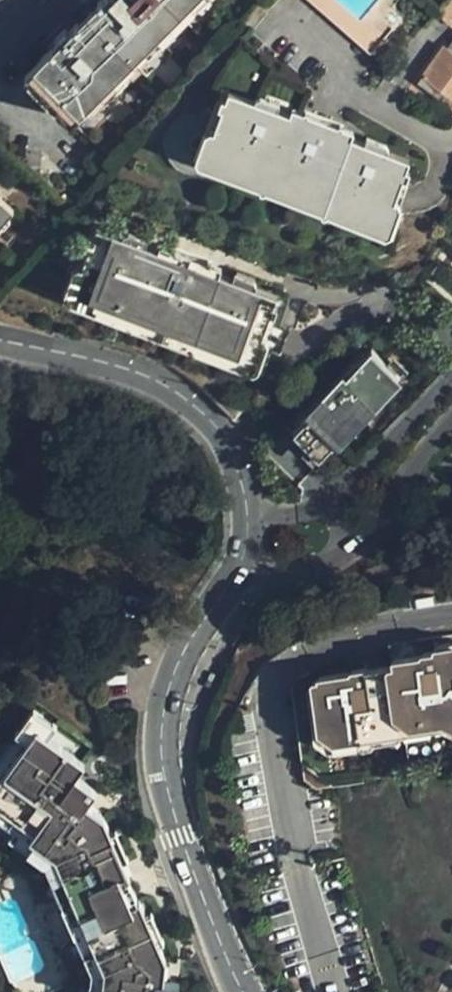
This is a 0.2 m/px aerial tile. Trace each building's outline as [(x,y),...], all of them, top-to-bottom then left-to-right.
[(198,0),(100,0),(97,3),(100,8),(81,25),(77,24),(67,33),(64,30),(54,39),(57,43),(25,74),(65,114),(73,123),(198,0)] [(326,0),(302,0),(367,58),(389,32),(369,15),(357,27),(326,0)] [(449,52),(445,49),(422,76),(451,99),(451,48),(449,52)] [(202,158),(225,96),(217,93),(189,164),(391,241),(411,191),(402,188),(387,228),(202,158)] [(298,123),(287,119),(225,96),(202,158),(387,228),(402,188),(411,166),(349,143),(337,138),(334,148),(295,133),(298,123)] [(290,112),(287,119),(298,123),(295,133),(334,148),(337,138),(349,143),(351,135),(290,112)] [(11,211),(0,201),(0,222),(11,211)] [(128,226),(125,233),(147,242),(152,230),(136,224),(128,226)] [(103,225),(87,264),(79,283),(257,354),(280,296),(260,287),(235,278),(223,273),(164,249),(147,242),(125,233),(103,225)] [(169,237),(164,249),(223,273),(228,261),(169,237)] [(79,283),(87,264),(76,259),(64,290),(262,369),(269,352),(278,355),(289,330),(278,325),(288,299),(280,296),(257,354),(79,283)] [(240,266),(235,278),(260,287),(263,280),(259,274),(240,266)] [(373,350),(368,346),(290,423),(296,428),(373,350)] [(356,389),(370,402),(400,372),(373,350),(296,428),(304,435),(322,449),(352,419),(339,407),(356,389)] [(352,419),(370,402),(356,389),(339,407),(352,419)] [(322,449),(304,435),(299,441),(315,457),(322,449)] [(451,655),(451,639),(391,648),(395,671),(398,671),(397,665),(424,661),(423,657),(439,655),(439,657),(451,655)] [(439,657),(439,655),(423,657),(424,661),(397,665),(398,671),(395,671),(366,676),(366,671),(348,674),(349,678),(318,683),(326,741),(355,737),(356,741),(377,738),(377,735),(405,731),(404,721),(446,714),(451,718),(451,655),(439,657)] [(50,719),(61,708),(38,685),(0,724),(0,750),(38,708),(50,719)] [(50,719),(38,708),(0,750),(0,787),(24,810),(20,816),(45,840),(98,959),(94,991),(171,991),(173,978),(156,975),(163,953),(134,889),(133,890),(123,868),(125,868),(100,810),(83,793),(93,782),(75,765),(80,759),(86,753),(50,719)] [(24,848),(44,892),(47,893),(55,910),(54,914),(79,967),(76,991),(94,991),(98,959),(45,840),(20,816),(24,810),(0,787),(0,823),(24,848)]
